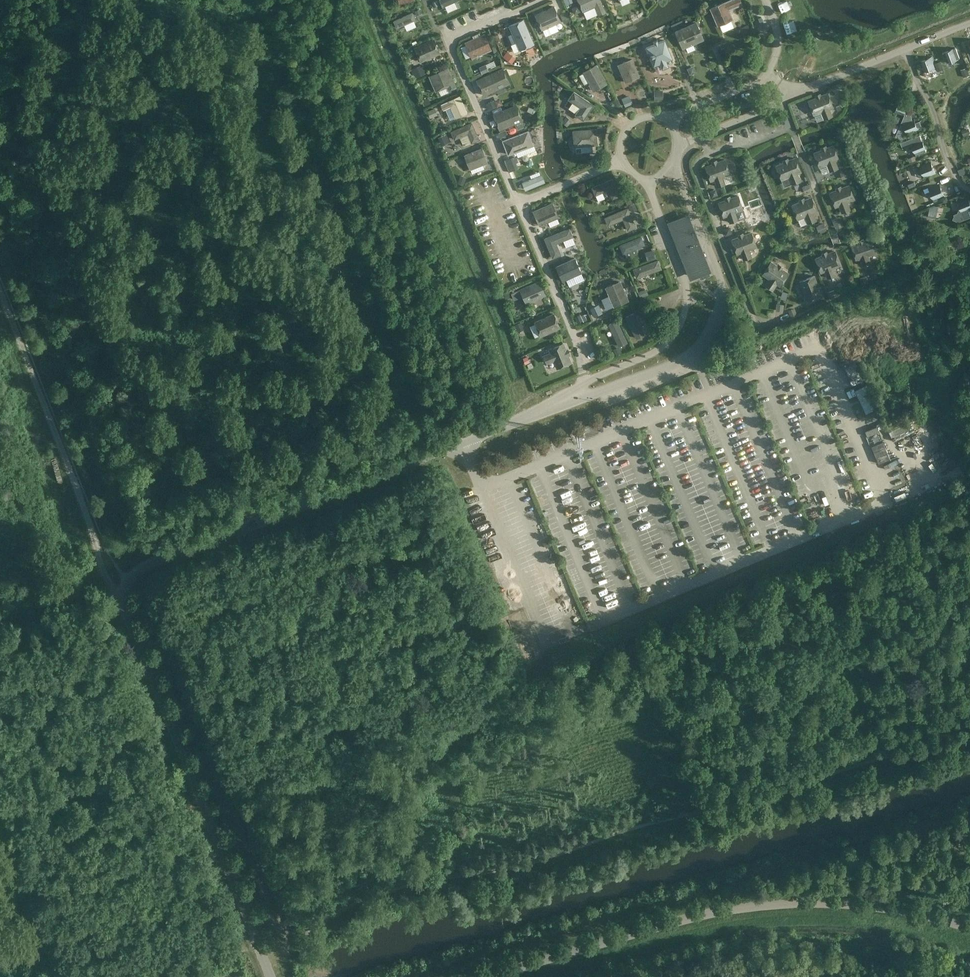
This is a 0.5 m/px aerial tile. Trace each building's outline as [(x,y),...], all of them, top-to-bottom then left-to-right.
[(583,11),(595,6),(599,13),(599,14),(605,11),(602,3),(601,0),(578,0),(583,11)] [(711,8),(718,25),(720,24),(731,19),(733,18),(729,11),(730,9),(742,4),(740,0),(730,0),(711,8)] [(554,6),(536,14),(542,29),(561,21),(554,6)] [(567,13),(561,16),(564,23),(570,20),(567,13)] [(792,16),(780,21),(784,32),(796,27),(792,16)] [(524,19),(509,25),(513,33),(517,42),(520,49),(535,43),(524,19)] [(696,22),(676,31),(683,48),(686,47),(693,43),(703,39),(696,22)] [(748,25),(741,27),(744,35),(751,32),(748,25)] [(475,38),(466,42),(467,44),(471,55),(473,57),(491,49),(484,34),(482,35),(481,33),(474,36),(475,38)] [(434,39),(416,47),(421,61),(440,52),(434,39)] [(654,44),(646,47),(654,66),(660,63),(662,67),(664,68),(668,67),(668,65),(667,61),(668,60),(673,58),(665,39),(658,42),(654,44)] [(944,52),(948,63),(962,58),(957,47),(944,52)] [(510,53),(506,58),(512,63),(516,58),(510,53)] [(937,68),(937,67),(936,64),(933,56),(920,61),(924,72),(937,68)] [(633,58),(618,64),(625,82),(640,76),(633,58)] [(421,65),(413,69),(417,76),(425,73),(421,65)] [(597,65),(584,72),(584,73),(589,82),(594,90),(607,83),(599,68),(597,65)] [(692,67),(687,69),(690,76),(695,73),(692,67)] [(448,68),(430,76),(436,90),(439,89),(447,86),(449,90),(456,86),(448,68)] [(499,70),(477,80),(484,95),(506,85),(499,70)] [(574,92),(569,99),(572,102),(579,106),(575,113),(583,119),(588,112),(593,104),(580,96),(574,91),(574,92)] [(828,93),(809,100),(814,114),(822,111),(825,118),(832,115),(829,108),(833,107),(828,93)] [(460,96),(442,104),(444,109),(446,108),(451,106),(456,117),(467,112),(460,96)] [(629,96),(622,99),(625,106),(632,103),(629,96)] [(495,100),(487,103),(489,109),(497,106),(495,100)] [(565,108),(574,112),(577,106),(569,101),(565,108)] [(919,130),(925,127),(922,120),(916,122),(914,117),(912,118),(909,110),(907,109),(908,107),(899,103),(895,113),(904,117),(904,116),(906,119),(903,120),(904,121),(903,121),(904,124),(901,125),(896,136),(897,136),(899,136),(900,137),(903,139),(907,137),(905,133),(907,132),(908,135),(919,130)] [(504,111),(494,114),(500,129),(515,123),(523,120),(517,105),(504,111)] [(435,108),(429,110),(431,117),(438,114),(435,108)] [(566,117),(562,122),(567,126),(571,121),(566,117)] [(472,122),(452,131),(455,139),(460,136),(468,133),(472,142),(479,139),(472,122)] [(506,129),(494,134),(496,139),(508,135),(506,129)] [(596,129),(574,131),(575,146),(581,145),(591,144),(597,144),(596,129)] [(528,131),(503,140),(508,154),(517,150),(533,144),(528,131)] [(447,134),(439,137),(442,143),(450,140),(447,134)] [(922,137),(921,138),(920,134),(901,142),(903,148),(912,144),(916,155),(927,151),(922,137)] [(833,145),(814,153),(820,166),(827,163),(830,171),(838,168),(835,161),(839,159),(833,145)] [(482,148),(465,155),(471,169),(488,162),(482,148)] [(514,156),(506,160),(508,165),(516,162),(514,156)] [(795,158),(776,165),(782,179),(790,176),(792,183),(800,180),(797,173),(801,171),(795,158)] [(725,159),(706,166),(711,180),(715,179),(717,186),(725,183),(722,176),(730,173),(725,159)] [(936,174),(931,160),(920,165),(925,178),(936,174)] [(516,162),(508,165),(510,171),(519,168),(516,162)] [(849,177),(846,171),(841,173),(843,180),(849,177)] [(526,190),(547,182),(544,173),(523,181),(526,190)] [(942,183),(952,193),(960,185),(951,175),(942,183)] [(613,178),(593,187),(596,194),(609,189),(613,198),(620,195),(613,178)] [(940,183),(929,188),(934,201),(945,197),(940,183)] [(849,185),(830,192),(836,206),(839,205),(842,212),(850,209),(848,205),(847,202),(855,199),(849,185)] [(738,195),(719,202),(724,216),(728,215),(730,222),(746,217),(738,195)] [(969,196),(957,200),(962,211),(954,214),(955,215),(953,219),(957,221),(957,222),(969,217),(969,212),(969,211),(969,200),(969,196)] [(811,197),(793,205),(798,219),(806,216),(808,223),(816,220),(813,213),(817,211),(811,197)] [(552,203),(534,211),(540,225),(559,216),(552,203)] [(628,208),(605,217),(608,224),(623,218),(628,229),(636,226),(628,208)] [(684,218),(672,223),(677,235),(674,236),(680,250),(682,249),(686,260),(684,261),(689,274),(691,273),(692,276),(698,273),(699,276),(700,278),(709,275),(708,273),(709,273),(708,270),(708,269),(700,249),(702,249),(696,234),(691,235),(684,218)] [(833,220),(836,229),(842,227),(839,218),(833,220)] [(566,230),(545,238),(553,257),(561,254),(556,243),(563,240),(566,247),(575,243),(572,236),(573,235),(570,228),(566,230)] [(544,229),(538,232),(540,238),(544,236),(547,235),(544,229)] [(751,232),(732,239),(738,253),(741,252),(744,259),(752,256),(749,249),(756,246),(751,232)] [(640,235),(619,243),(622,252),(644,244),(640,235)] [(871,238),(852,245),(857,259),(860,258),(863,265),(871,262),(868,255),(876,252),(871,238)] [(654,250),(646,252),(649,259),(656,257),(654,250)] [(835,251),(816,258),(821,272),(825,270),(828,277),(835,275),(833,267),(840,264),(835,251)] [(575,258),(557,266),(563,280),(566,278),(581,271),(575,258)] [(771,262),(763,274),(770,278),(766,285),(772,289),(777,283),(780,285),(788,273),(771,262)] [(814,276),(800,281),(807,300),(821,294),(820,290),(814,276)] [(539,281),(521,289),(521,290),(524,295),(527,302),(545,294),(539,281)] [(620,281),(606,287),(610,295),(614,306),(628,300),(620,281)] [(598,312),(604,309),(600,301),(594,304),(598,312)] [(626,314),(634,338),(644,334),(636,311),(626,314)] [(535,322),(536,324),(541,335),(560,327),(554,313),(535,322)] [(608,323),(619,345),(628,341),(618,319),(608,323)] [(551,352),(544,355),(547,363),(554,360),(557,367),(571,362),(563,343),(550,349),(551,352)] [(866,384),(855,390),(867,413),(877,407),(866,384)] [(920,426),(916,416),(894,425),(898,435),(920,426)] [(599,419),(594,422),(600,432),(604,429),(599,419)] [(865,431),(868,437),(880,432),(877,426),(865,431)] [(576,441),(588,437),(586,430),(574,434),(576,441)] [(878,463),(890,459),(883,441),(871,446),(878,463)] [(964,452),(952,459),(956,465),(968,457),(964,452)] [(940,481),(926,486),(928,491),(942,486),(940,481)] [(594,560),(597,565),(605,562),(603,556),(594,560)] [(668,562),(657,565),(659,571),(670,567),(668,562)] [(666,585),(676,580),(674,576),(664,580),(666,585)]
